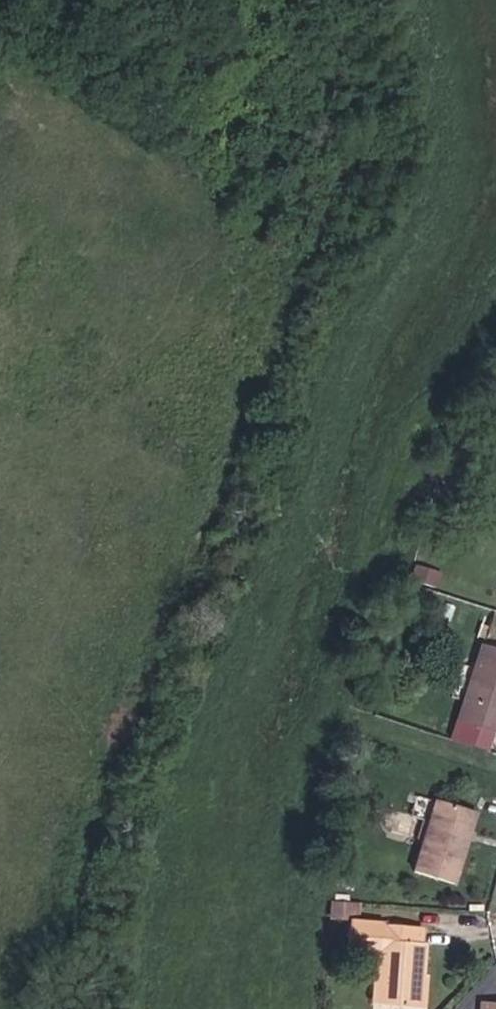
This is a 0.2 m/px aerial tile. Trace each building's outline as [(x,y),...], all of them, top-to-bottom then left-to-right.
[(433,589),(437,574),(415,568),(410,583),(433,589)] [(495,732),(495,650),(479,643),(454,718),(495,733),(495,732)] [(448,887),(469,818),(429,806),(408,874),(448,887)] [(343,921),(344,903),(323,901),(322,920),(343,921)] [(415,980),(417,945),(413,945),(414,928),(342,924),(341,947),(371,949),(368,1006),(409,1008),(411,979),(415,980)] [(419,980),(415,980),(411,979),(409,1008),(415,1008),(417,1008),(419,980)]
